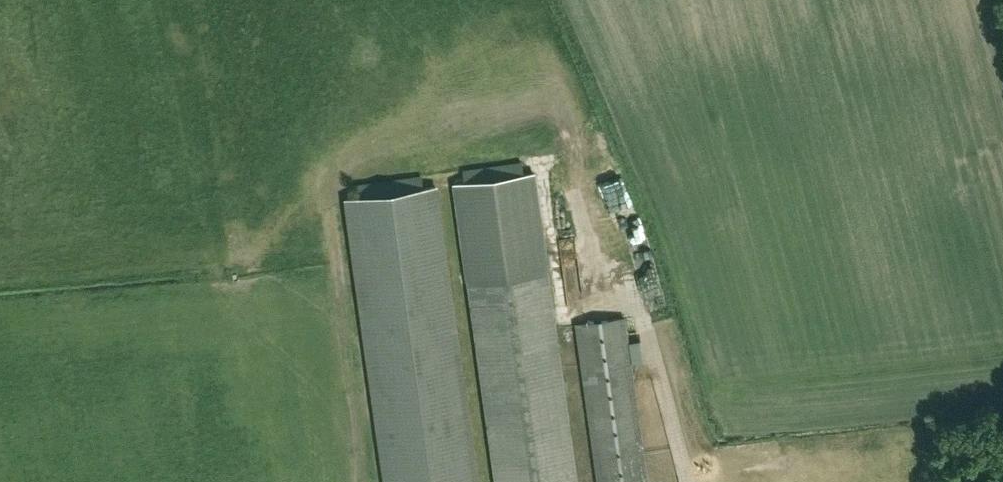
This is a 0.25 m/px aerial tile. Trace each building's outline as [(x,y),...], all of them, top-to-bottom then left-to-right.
[(548,269),(535,172),(453,183),(467,280),(495,481),(577,481),(548,269)] [(436,187),(347,199),(386,481),(477,481),(436,187)] [(616,239),(618,249),(643,242),(641,232),(616,239)] [(624,318),(576,324),(598,481),(646,481),(624,318)]
